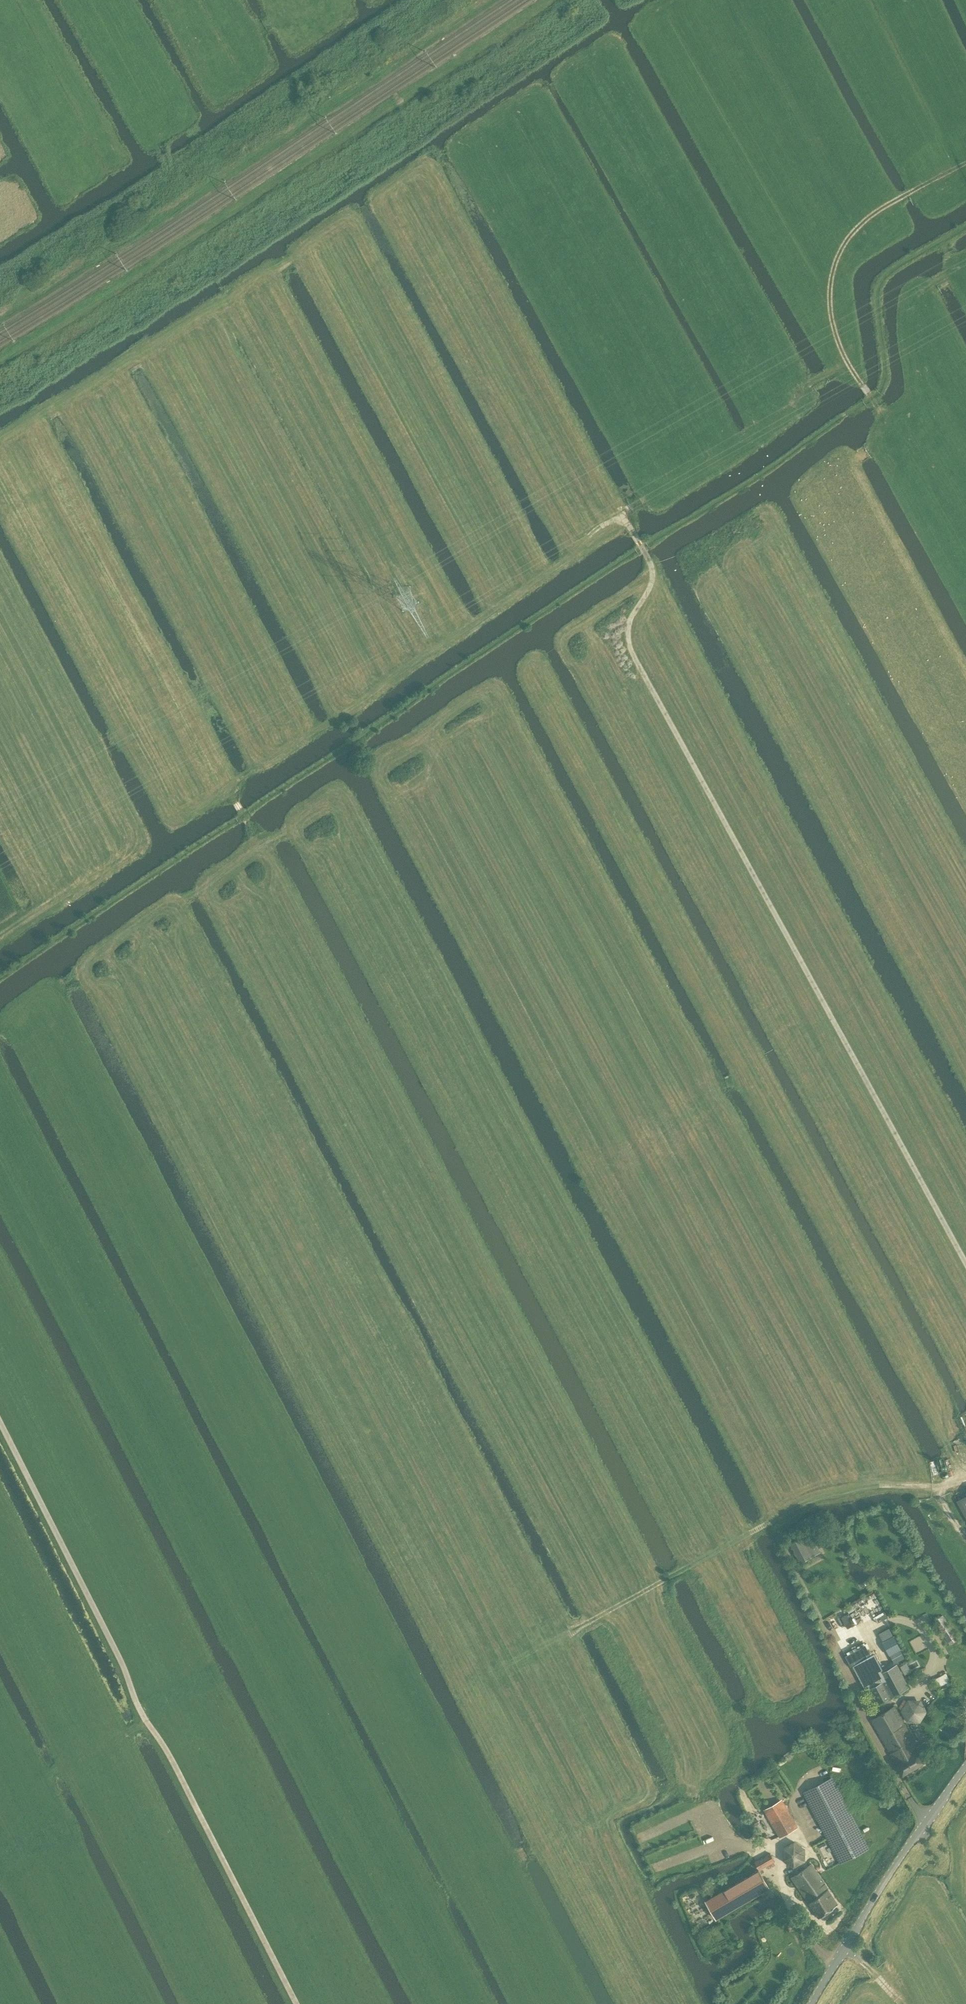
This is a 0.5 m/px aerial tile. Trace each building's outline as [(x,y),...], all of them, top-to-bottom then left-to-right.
[(957,1501),(965,1517),(965,1495),(957,1501)] [(805,1535),(790,1543),(801,1563),(801,1562),(815,1555),(806,1538),(805,1535)] [(934,1621),(950,1645),(958,1639),(943,1616),(934,1621)] [(869,1656),(853,1665),(866,1691),(870,1689),(878,1703),(909,1686),(897,1664),(884,1671),(879,1674),(869,1656)] [(934,1680),(940,1694),(953,1687),(951,1682),(955,1680),(951,1671),(950,1672),(934,1680)] [(920,1752),(929,1747),(925,1740),(917,1745),(895,1707),(873,1720),(902,1774),(925,1761),(920,1752)] [(804,1793),(840,1862),(869,1848),(833,1778),(804,1793)] [(782,1801),(780,1802),(768,1808),(766,1809),(781,1836),(797,1827),(782,1801)] [(783,1848),(784,1860),(794,1867),(805,1862),(805,1849),(795,1842),(783,1848)] [(760,1869),(775,1861),(771,1853),(755,1862),(760,1869)] [(812,1864),(792,1878),(815,1911),(819,1917),(839,1904),(821,1877),(812,1864)] [(707,1901),(717,1918),(769,1887),(759,1870),(707,1901)]
